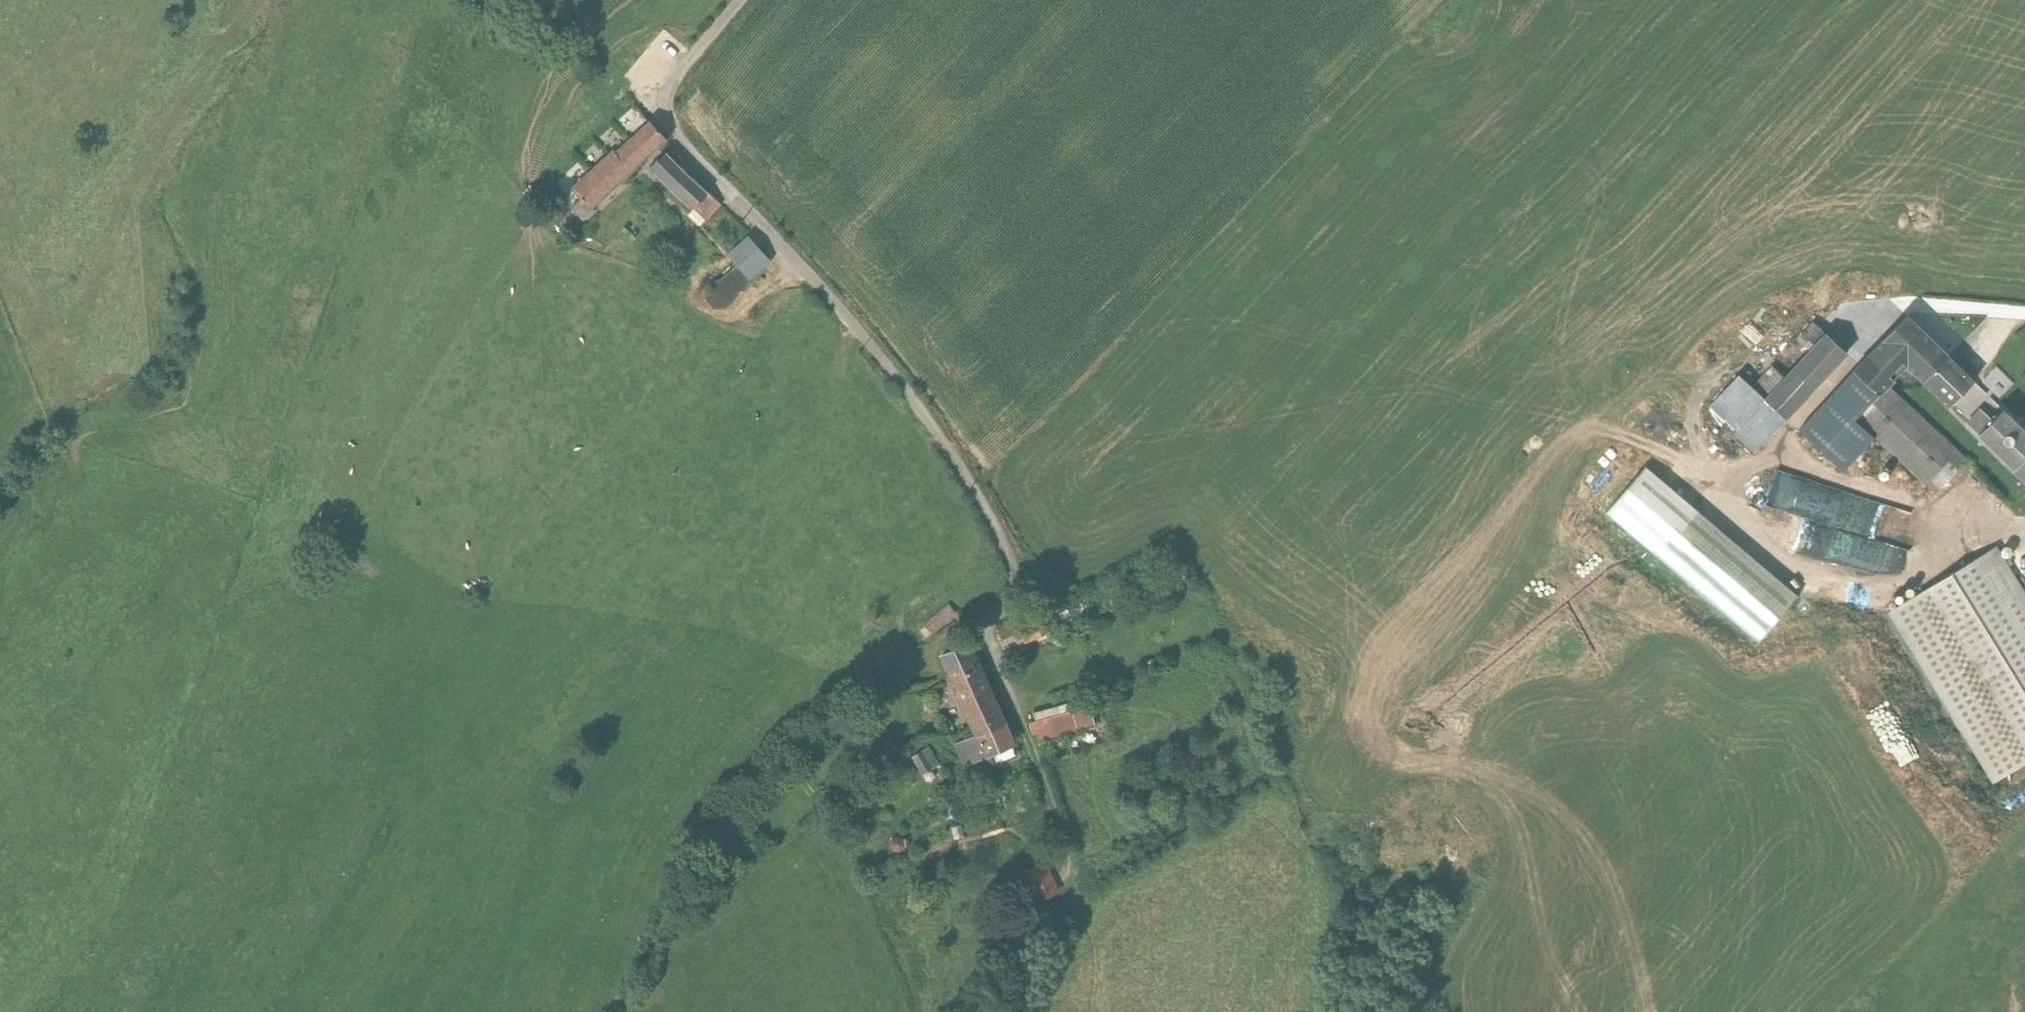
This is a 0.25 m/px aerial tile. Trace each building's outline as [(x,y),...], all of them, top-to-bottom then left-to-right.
[(651,117),(631,135),(649,154),(668,136),(651,117)] [(649,154),(631,135),(613,152),(630,171),(649,154)] [(710,187),(668,148),(652,165),(694,204),(710,187)] [(630,171),(613,152),(595,169),(612,188),(630,171)] [(612,188),(595,169),(577,185),(594,204),(612,188)] [(723,199),(710,187),(694,204),(708,216),(723,199)] [(751,230),(731,249),(740,258),(754,273),(774,255),(751,230)] [(754,273),(740,258),(721,276),(735,291),(754,273)] [(735,291),(721,276),(707,284),(707,293),(715,302),(728,302),(735,291)] [(1881,340),(1905,365),(1921,381),(1922,382),(1923,382),(1948,407),(1975,379),(1907,313),(1881,340)] [(1809,348),(1824,331),(1813,320),(1797,337),(1809,348)] [(1763,398),(1785,419),(1787,420),(1848,352),(1824,331),(1809,348),(1784,375),(1764,397),(1763,398)] [(1835,441),(1851,424),(1855,419),(1888,384),(1905,365),(1881,340),(1810,416),(1811,417),(1835,441)] [(2000,397),(2017,381),(2000,363),(1984,379),(2000,397)] [(1751,386),(1764,397),(1784,375),(1771,365),(1751,386)] [(1764,397),(1751,386),(1738,374),(1709,405),(1736,430),(1733,432),(1754,451),(1785,419),(1763,398),(1764,397)] [(1888,384),(1855,419),(1935,492),(1968,456),(1888,384)] [(1976,434),(2012,468),(2024,455),(2024,428),(2003,406),(1976,434)] [(1835,441),(1811,417),(1797,431),(1821,454),(1827,448),(1840,463),(1863,437),(1851,424),(1835,441)] [(1800,597),(1644,464),(1604,511),(1760,644),(1800,597)] [(1783,474),(1776,509),(1882,532),(1889,498),(1865,493),(1865,491),(1783,474)] [(1890,614),(1996,785),(2024,766),(2024,589),(1999,547),(1890,614)] [(955,606),(947,597),(925,617),(933,625),(955,606)] [(966,758),(987,748),(1017,735),(971,634),(941,647),(976,727),(956,735),(966,758)] [(1073,702),(1035,713),(1040,733),(1095,717),(1089,694),(1070,699),(1073,702)] [(926,762),(945,753),(936,734),(918,743),(926,762)] [(1048,854),(1026,863),(1037,888),(1059,878),(1048,854)]
